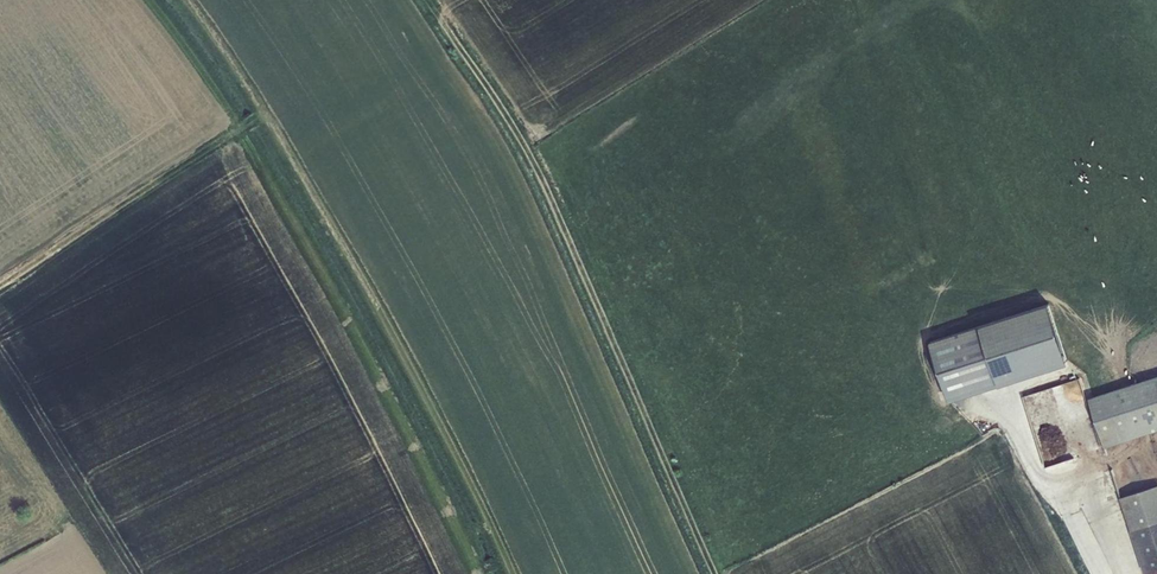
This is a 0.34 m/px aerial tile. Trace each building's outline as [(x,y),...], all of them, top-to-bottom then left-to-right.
[(1049,302),(930,340),(949,401),(1069,363),(1049,302)] [(1089,397),(1105,447),(1156,430),(1156,375),(1089,397)] [(1071,450),(1042,457),(1044,465),(1073,459),(1071,450)] [(1120,497),(1145,573),(1156,573),(1156,485),(1120,497)]
